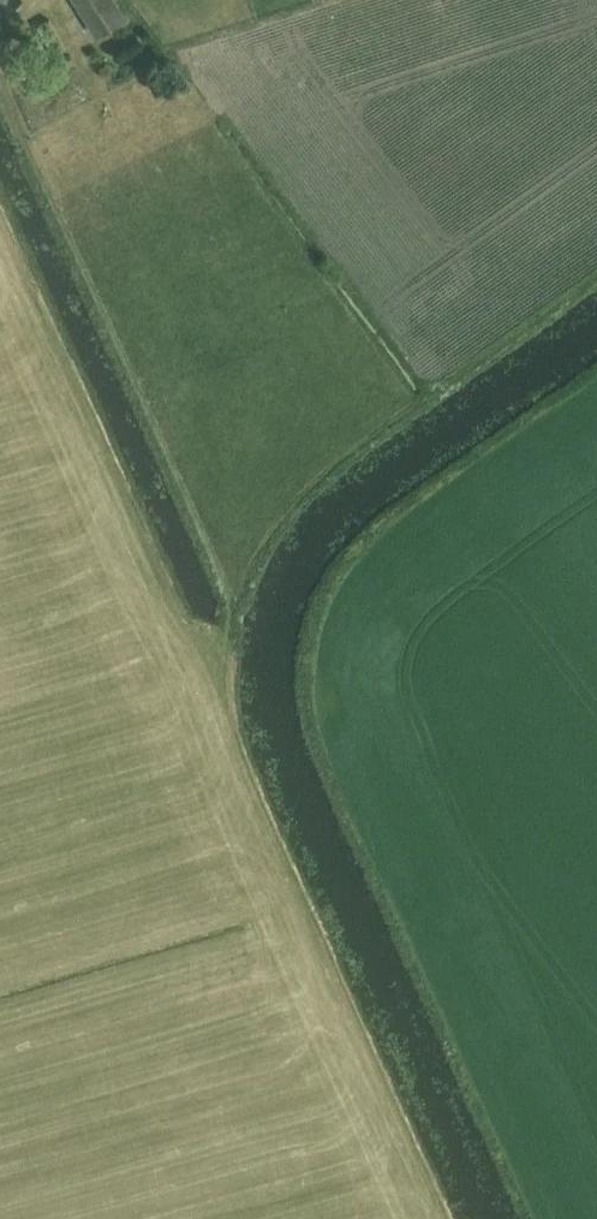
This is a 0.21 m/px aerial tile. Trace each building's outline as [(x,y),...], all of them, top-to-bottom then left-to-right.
[(19,0),(0,0),(0,11),(19,0)] [(94,35),(123,17),(113,0),(73,0),(94,35)]
